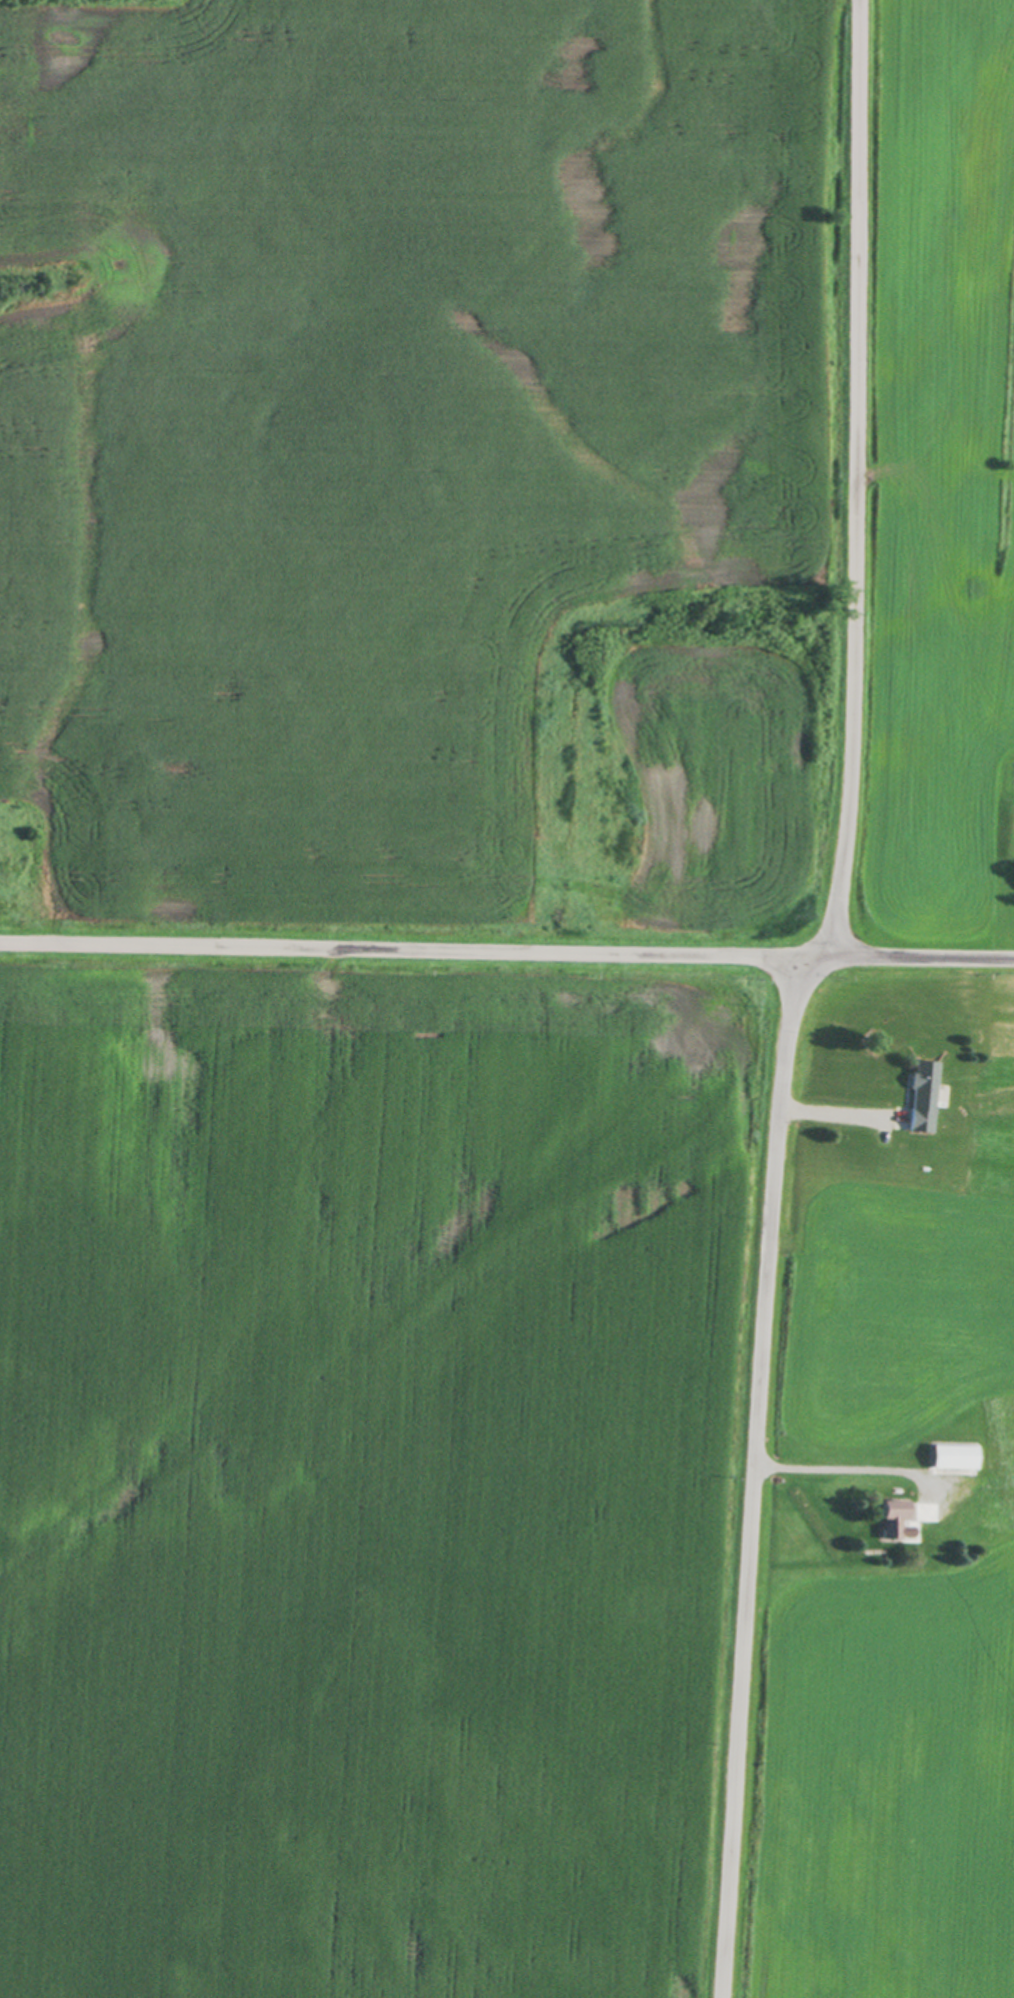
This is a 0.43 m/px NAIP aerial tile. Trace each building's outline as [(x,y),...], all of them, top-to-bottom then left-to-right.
[(935,1063),(931,1134),(906,1133),(909,1062),(935,1063)] [(976,1472),(931,1472),(931,1448),(976,1448),(976,1472)] [(914,1542),(882,1542),(882,1503),(925,1503),(925,1521),(914,1521),(914,1542)]
